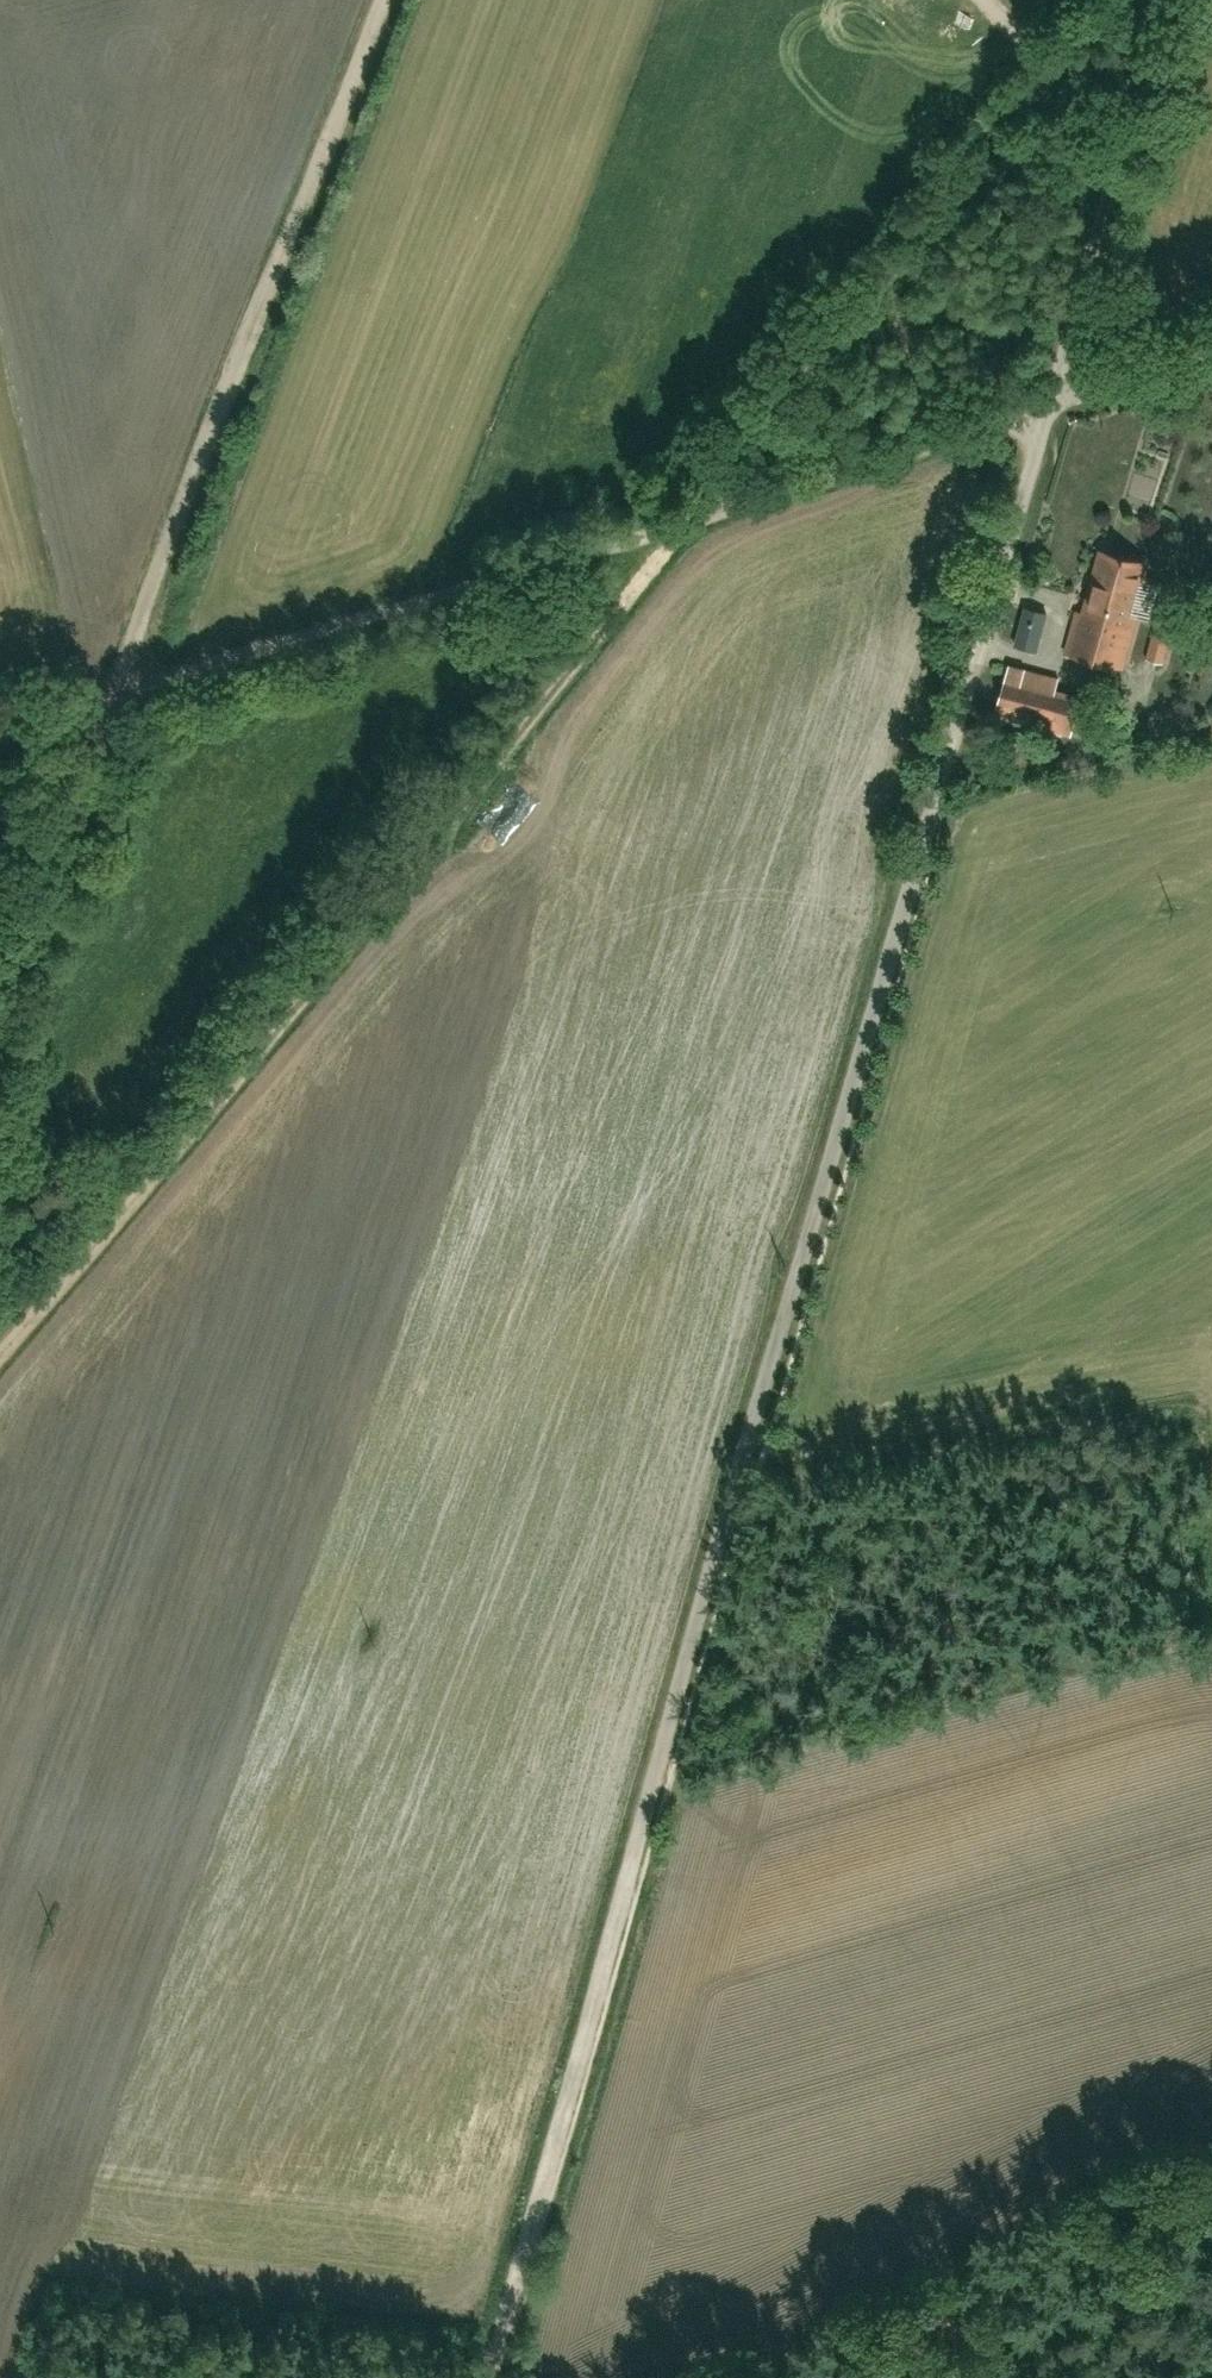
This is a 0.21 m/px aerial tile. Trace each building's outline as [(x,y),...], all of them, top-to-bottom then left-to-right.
[(1091,541),(1066,654),(1137,669),(1161,556),(1091,541)] [(1016,683),(1007,725),(1073,739),(1081,696),(1016,683)]
